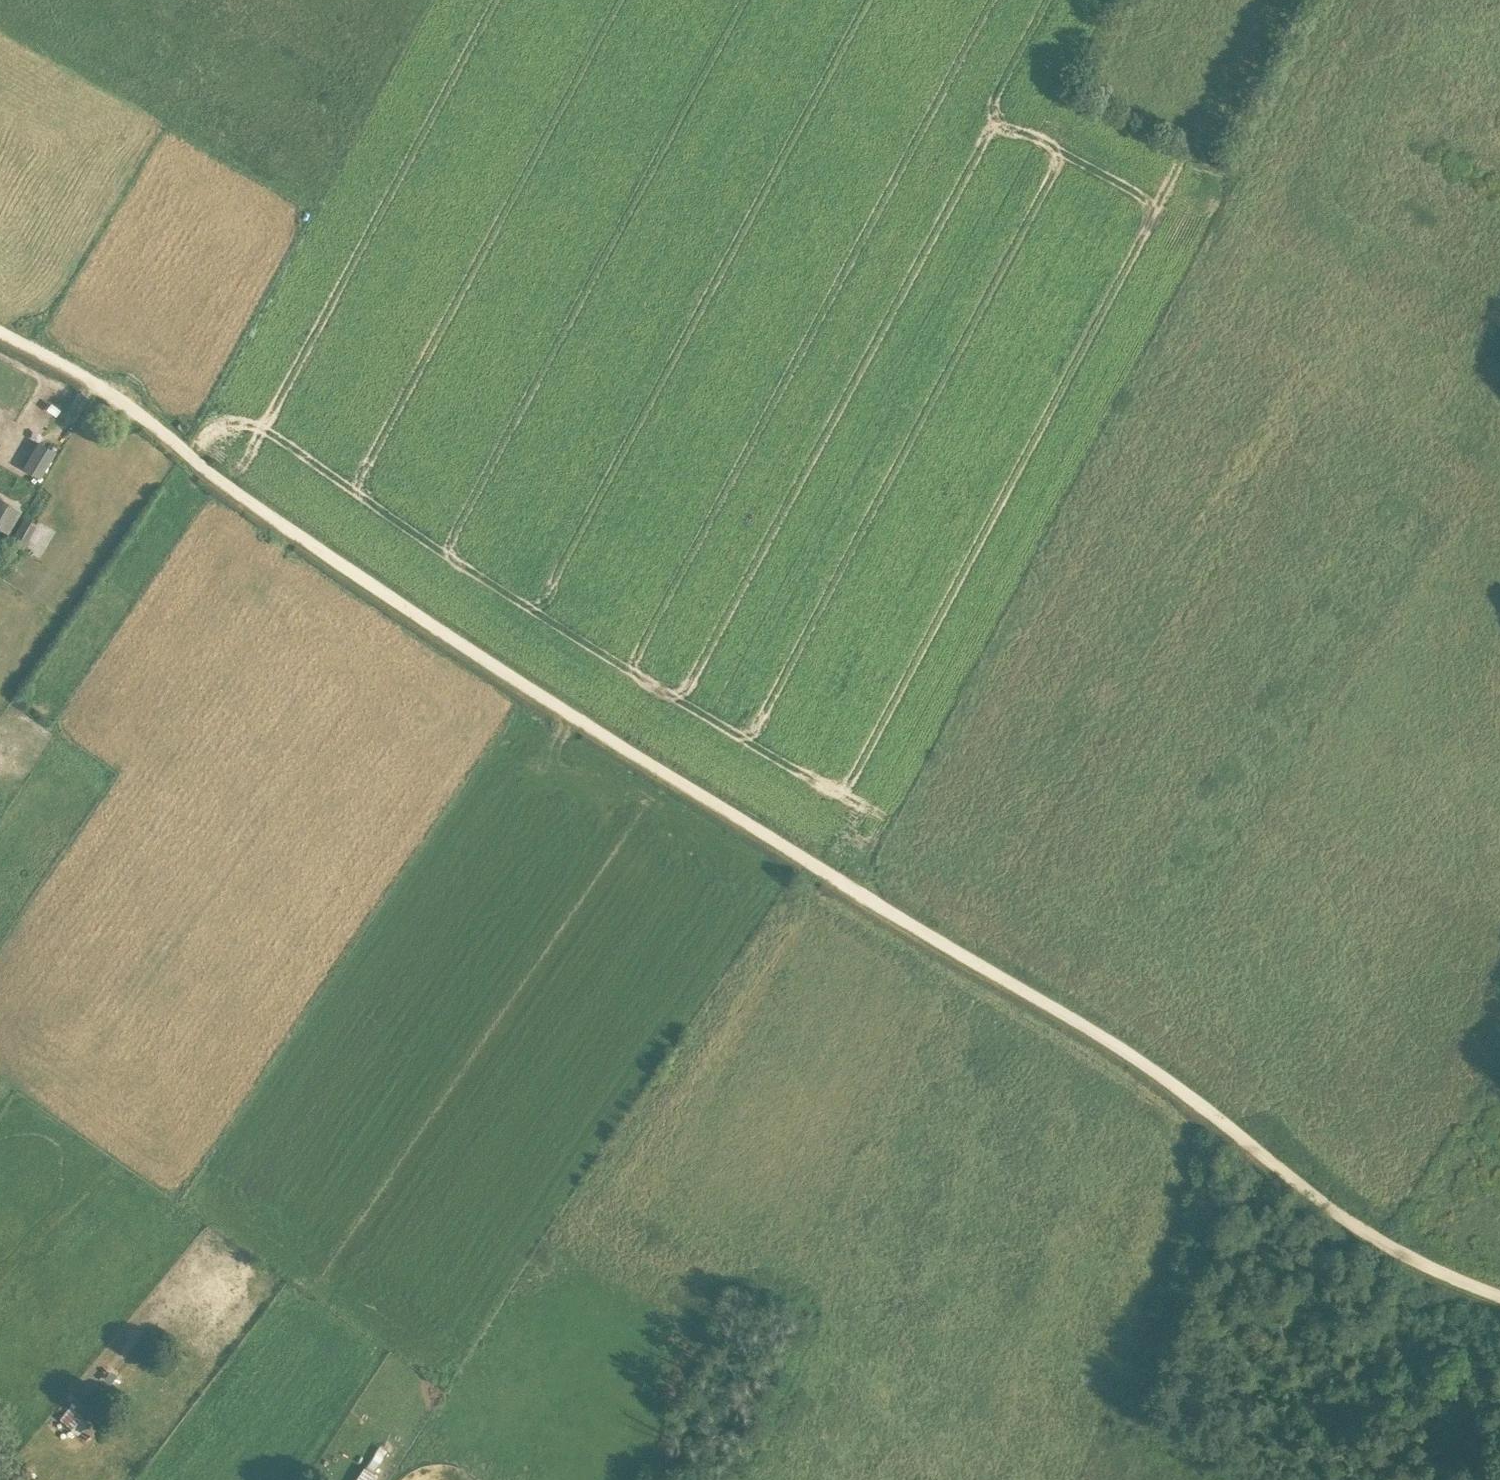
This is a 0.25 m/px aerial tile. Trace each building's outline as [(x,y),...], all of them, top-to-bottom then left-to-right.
[(54,452),(39,444),(24,468),(39,477),(54,452)] [(22,508),(0,497),(0,528),(8,533),(22,508)] [(22,551),(37,525),(24,518),(10,543),(22,551)] [(382,1472),(365,1463),(356,1479),(378,1479),(382,1472)]
